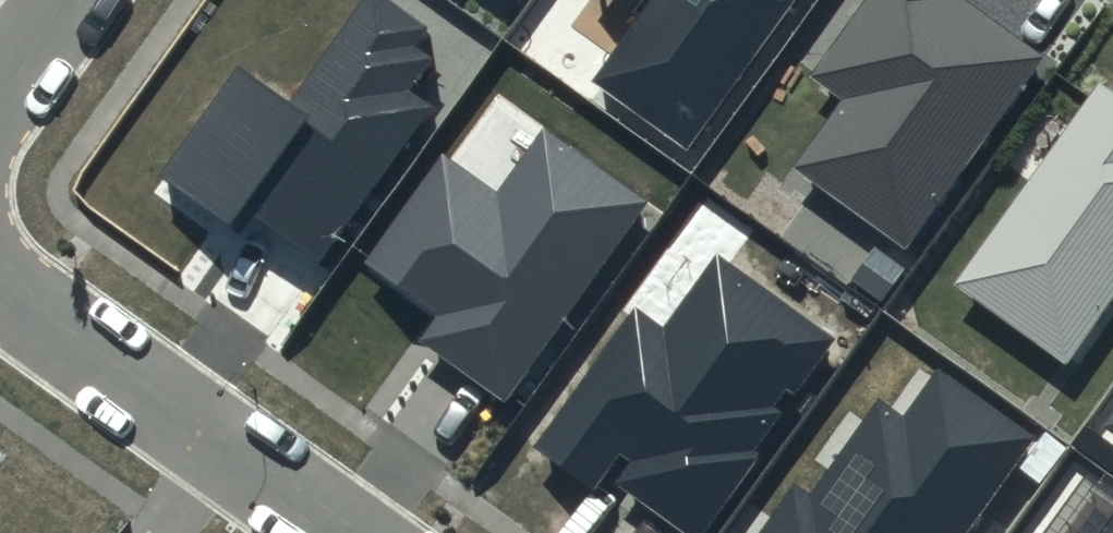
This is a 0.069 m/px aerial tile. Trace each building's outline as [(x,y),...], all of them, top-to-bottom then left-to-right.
[(392,0),(363,0),(289,105),(236,68),(161,174),(234,226),(245,209),(321,263),(432,107),(408,91),(431,58),(416,47),(430,27),(392,0)] [(633,13),(585,81),(688,155),(798,0),(614,0),(633,13)] [(812,75),(842,96),(793,165),(905,245),(1041,55),(963,0),(866,0),(812,75)] [(1100,85),(960,284),(1068,358),(1112,294),(1112,94),(1100,85)] [(650,199),(543,123),(496,190),(442,152),(363,264),(438,317),(420,342),(507,403),(650,199)] [(718,256),(664,331),(635,309),(536,447),(596,489),(621,454),(631,461),(614,485),(682,532),(703,532),(758,456),(751,450),(832,338),(718,256)] [(936,369),(903,416),(879,399),(811,497),(794,485),(762,532),(966,532),(1033,436),(936,369)] [(1105,426),(1112,432),(1112,415),(1105,426)] [(1104,532),(1112,532),(1112,521),(1104,532)]
